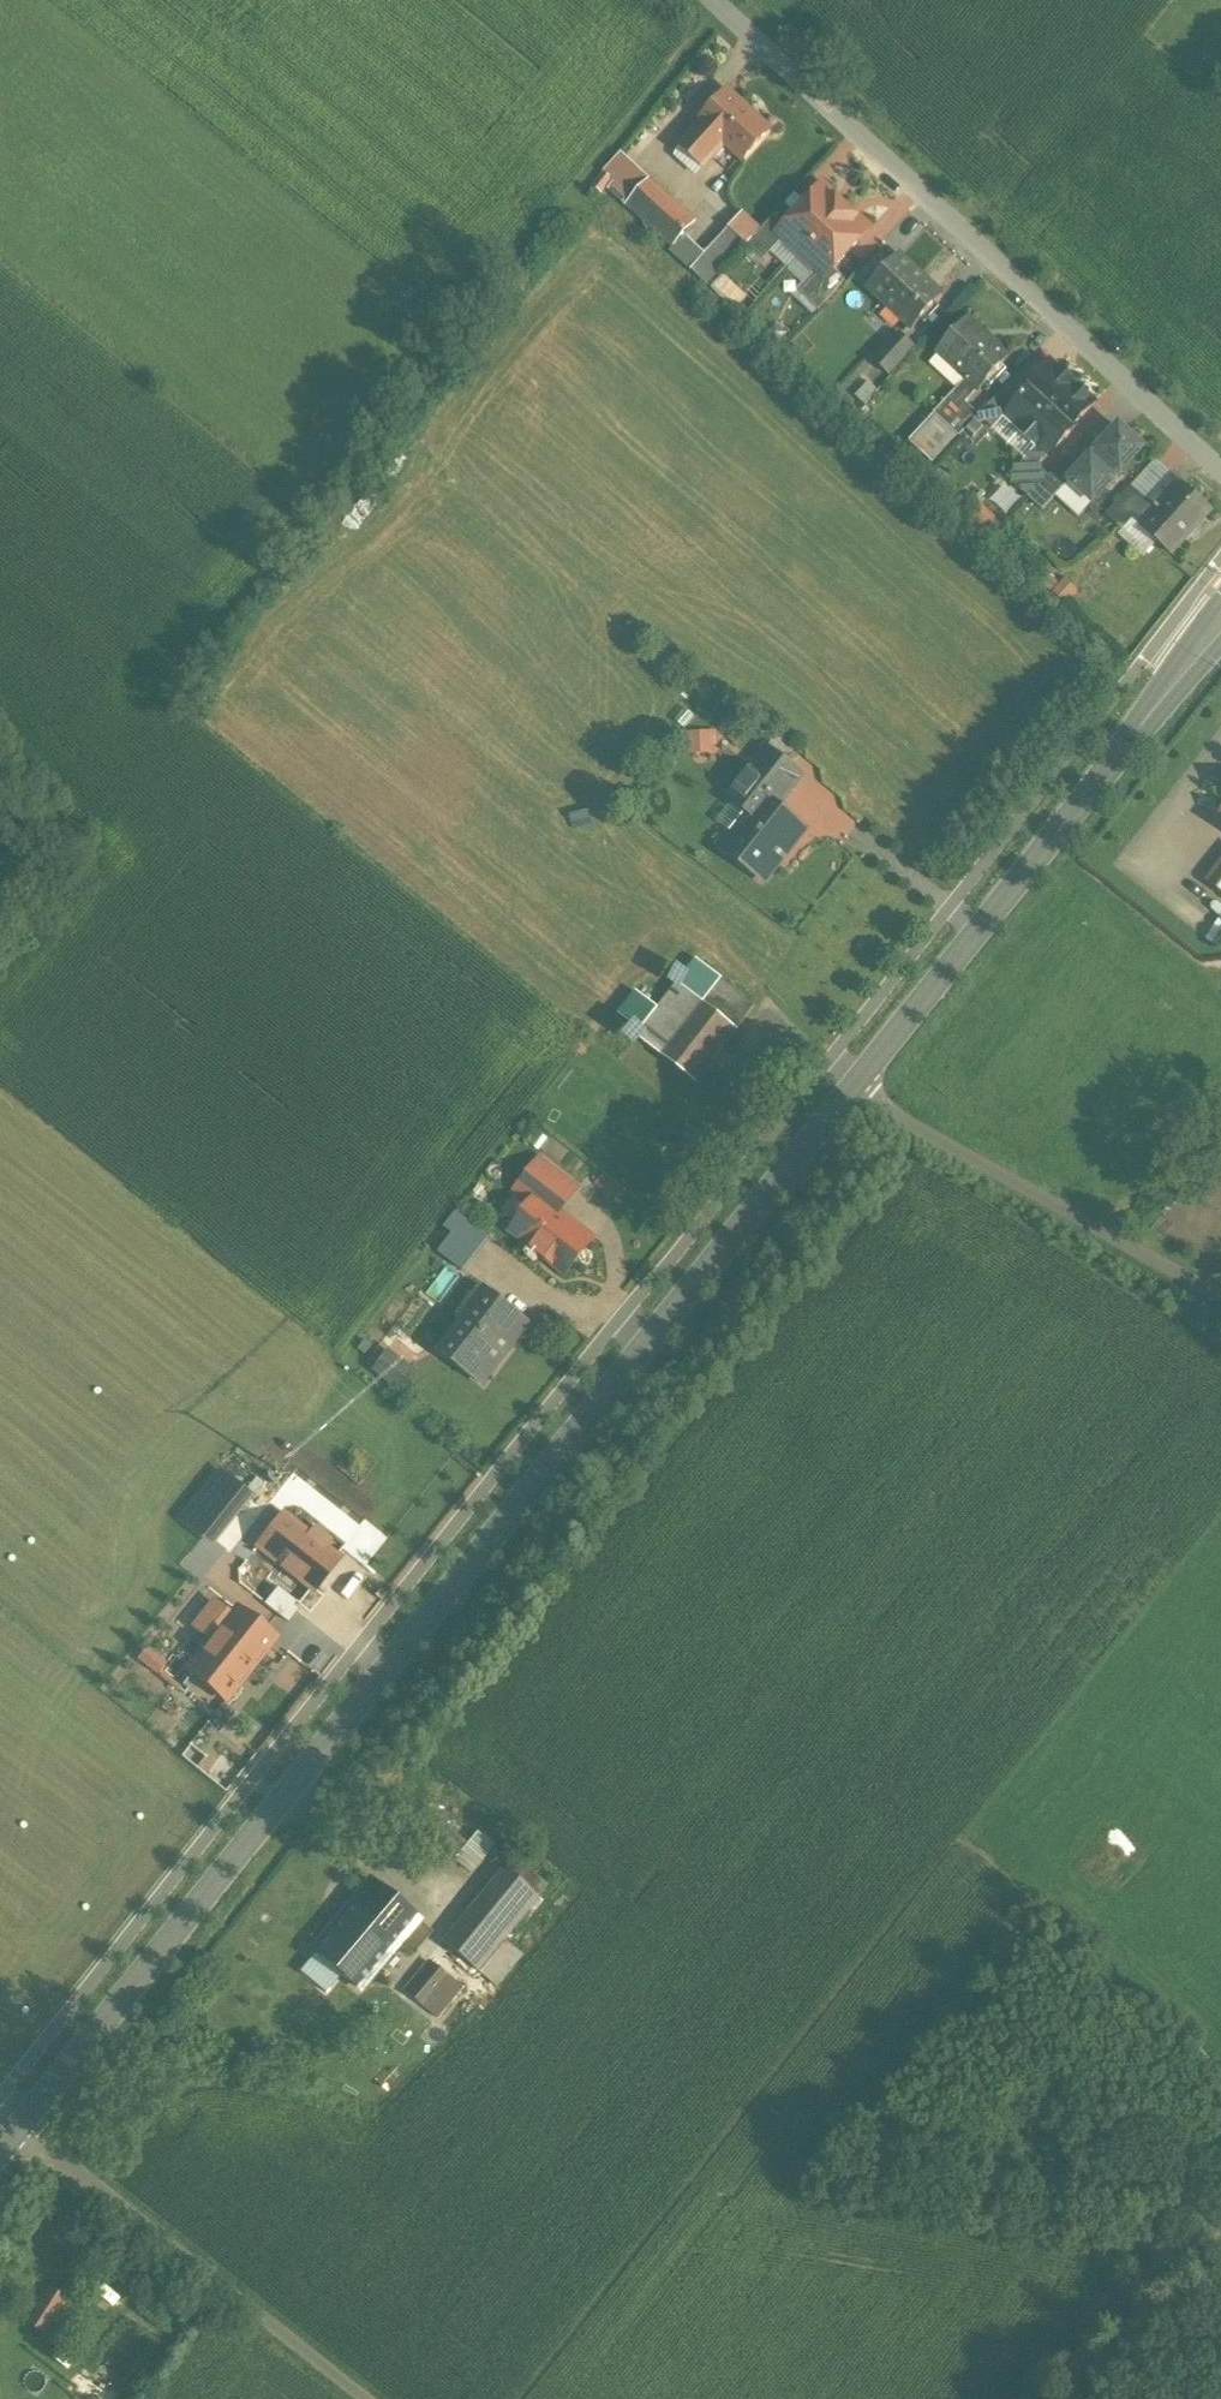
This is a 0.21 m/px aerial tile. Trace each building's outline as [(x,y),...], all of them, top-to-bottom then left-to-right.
[(771,129),(728,90),(701,121),(680,144),(705,167),(726,144),(744,159),(771,129)] [(608,186),(627,204),(650,180),(621,154),(594,184),(602,192),(608,186)] [(696,223),(650,180),(627,204),(674,247),(696,223)] [(787,225),(781,231),(787,236),(792,241),(792,250),(797,255),(800,258),(847,207),(824,185),(787,225)] [(847,207),(800,258),(804,261),(809,266),(819,265),(819,266),(823,270),(829,275),(834,269),(871,229),(847,207)] [(729,230),(745,245),(760,228),(743,214),(729,230)] [(776,215),(749,244),(766,259),(787,236),(781,231),(787,225),(776,215)] [(745,245),(729,230),(707,255),(694,270),(710,285),(745,245)] [(694,270),(707,255),(688,240),(675,255),(694,270)] [(899,255),(870,287),(913,328),(943,295),(899,255)] [(823,270),(802,293),(820,310),(847,281),(834,269),(829,275),(823,270)] [(1010,358),(968,320),(938,352),(980,391),(1010,358)] [(901,333),(876,361),(889,374),(915,346),(901,333)] [(1031,383),(1033,385),(1022,397),(1006,414),(1006,415),(1007,416),(1039,444),(1050,454),(1050,453),(1051,454),(1080,422),(1079,421),(1095,404),(1050,362),(1031,383)] [(966,404),(977,392),(965,381),(954,393),(966,404)] [(877,390),(869,382),(856,396),(865,404),(877,390)] [(1022,397),(1009,384),(993,402),(1006,414),(1022,397)] [(966,404),(954,393),(934,414),(960,437),(979,416),(966,404)] [(993,402),(979,416),(994,430),(1007,416),(1006,415),(1006,414),(993,402)] [(960,437),(934,414),(910,441),(935,464),(960,437)] [(1120,426),(1099,450),(1100,451),(1094,458),(1092,457),(1083,467),(1071,480),(1094,502),(1116,478),(1114,477),(1120,470),(1122,471),(1144,448),(1120,426)] [(1039,444),(1009,477),(1030,497),(1040,486),(1050,476),(1039,465),(1050,454),(1039,444)] [(1070,454),(1050,476),(1063,488),(1071,480),(1083,467),(1070,454)] [(1147,500),(1132,517),(1133,518),(1173,554),(1213,510),(1172,473),(1147,500)] [(1063,488),(1050,476),(1040,486),(1054,499),(1063,488)] [(1132,487),(1107,515),(1123,530),(1133,518),(1132,517),(1147,500),(1132,487)] [(1002,524),(983,508),(970,524),(988,540),(1002,524)] [(1077,591),(1064,580),(1053,592),(1066,603),(1077,591)] [(704,683),(695,690),(704,700),(712,693),(704,683)] [(716,731),(690,732),(691,754),(717,754),(716,731)] [(803,776),(768,748),(729,796),(749,812),(763,794),(779,806),(803,776)] [(779,806),(763,794),(749,812),(721,847),(761,878),(788,843),(792,846),(806,828),(779,806)] [(1211,880),(1220,888),(1220,868),(1211,880)] [(1192,901),(1185,910),(1213,930),(1220,921),(1192,901)] [(662,1054),(721,979),(695,958),(658,1006),(640,1029),(636,1034),(662,1054)] [(721,979),(662,1054),(696,1081),(755,1005),(721,979)] [(619,1014),(640,1029),(658,1006),(638,990),(619,1014)] [(577,1190),(539,1160),(518,1188),(534,1200),(538,1195),(560,1212),(577,1190)] [(560,1212),(538,1195),(534,1200),(512,1229),(567,1273),(594,1238),(560,1212)] [(489,1237),(457,1213),(445,1228),(452,1234),(437,1252),(462,1272),(489,1237)] [(491,1293),(443,1353),(481,1382),(528,1322),(491,1293)] [(410,1373),(385,1353),(368,1373),(393,1394),(410,1373)] [(339,1557),(259,1495),(234,1526),(313,1589),(339,1557)] [(229,1613),(212,1600),(190,1628),(207,1642),(229,1613)] [(237,1609),(189,1669),(227,1699),(275,1638),(237,1609)] [(164,1664),(146,1650),(138,1660),(156,1675),(159,1671),(164,1664)] [(159,1671),(156,1675),(176,1690),(178,1687),(159,1671)] [(467,1845),(439,1822),(422,1843),(450,1866),(467,1845)] [(477,1873),(501,1845),(484,1831),(460,1858),(477,1873)] [(547,1884),(514,1857),(505,1868),(538,1895),(547,1884)] [(505,1868),(443,1942),(477,1969),(538,1895),(505,1868)] [(417,1918),(371,1880),(313,1950),(359,1988),(384,1957),(400,1970),(409,1959),(394,1946),(417,1918)] [(448,1977),(429,1962),(404,1992),(423,2007),(448,1977)] [(448,1977),(423,2007),(436,2017),(461,1987),(448,1977)] [(49,2288),(28,2321),(44,2331),(65,2299),(49,2288)]
